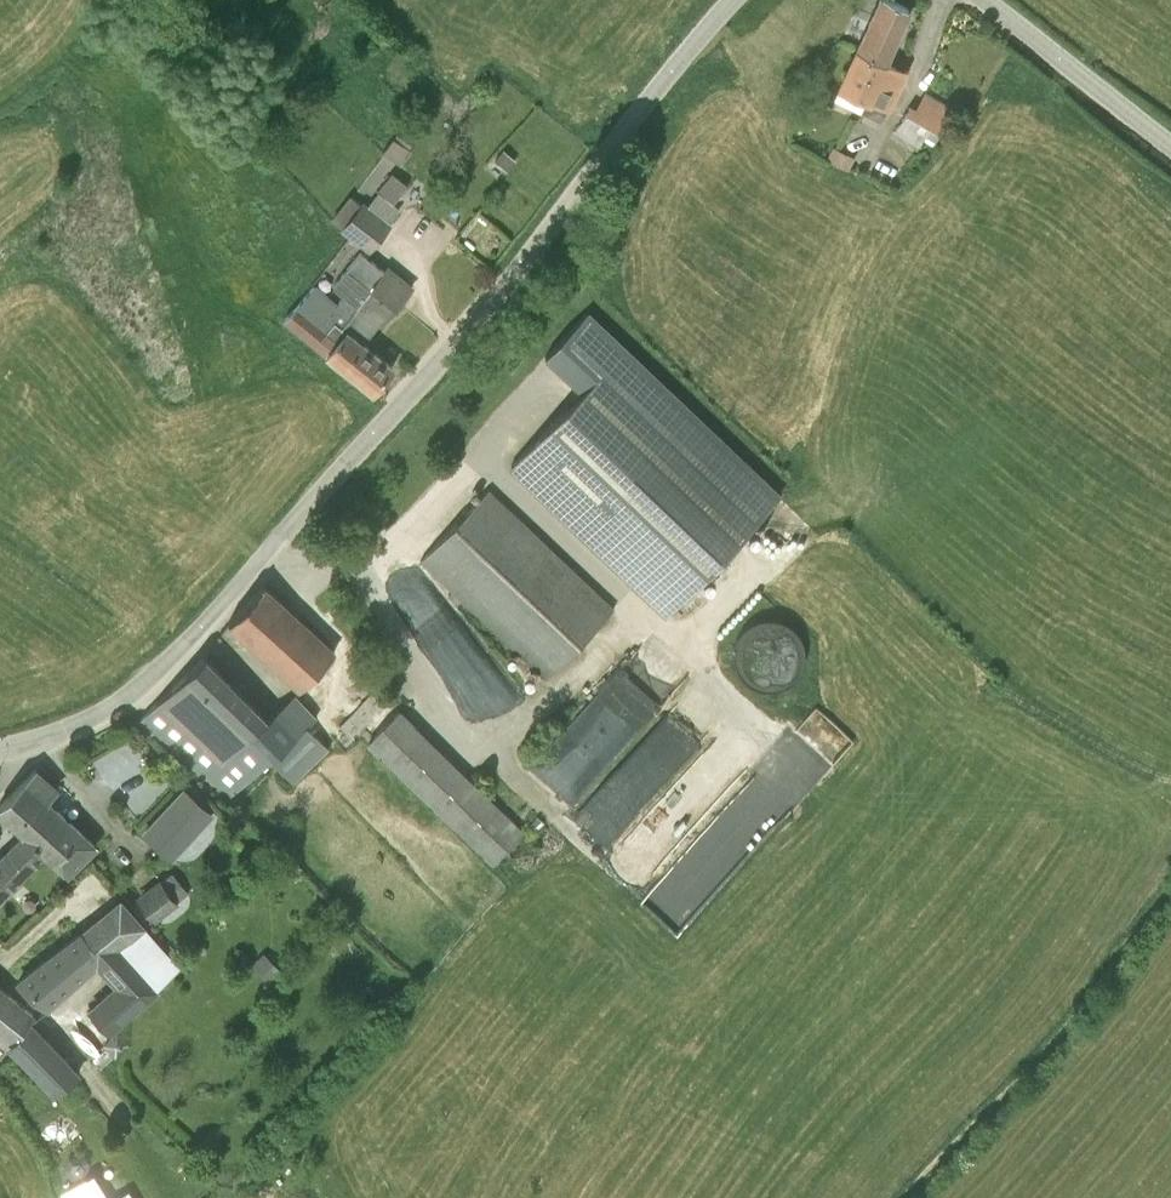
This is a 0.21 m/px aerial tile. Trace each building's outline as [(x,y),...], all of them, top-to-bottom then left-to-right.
[(857,48),(883,59),(908,5),(897,0),(879,0),(857,48)] [(883,59),(857,48),(839,88),(861,98),(866,100),(887,109),(889,110),(908,70),(887,61),(883,59)] [(897,126),(893,132),(919,147),(924,137),(934,143),(940,132),(953,111),(925,93),(915,109),(910,106),(897,126)] [(887,109),(866,100),(860,112),(882,120),(887,109)] [(393,136),(383,150),(401,163),(411,150),(393,136)] [(827,159),(849,171),(856,157),(835,146),(827,159)] [(516,159),(503,147),(494,158),(507,169),(516,159)] [(394,202),(408,183),(392,171),(377,188),(378,189),(394,202)] [(350,193),(332,216),(342,225),(360,201),(350,193)] [(360,201),(342,225),(351,233),(369,248),(389,225),(370,209),(360,201)] [(385,270),(366,255),(361,250),(332,284),(344,294),(343,294),(355,304),(340,322),(363,342),(364,341),(369,335),(393,305),(395,307),(412,286),(397,273),(395,276),(387,269),(389,267),(388,266),(385,270)] [(336,302),(315,283),(285,317),(326,351),(354,374),(372,390),(393,366),(364,341),(363,342),(340,322),(355,304),(343,294),(336,302)] [(668,613),(779,496),(586,313),(545,356),(581,390),(511,464),(668,613)] [(613,608),(506,505),(488,489),(421,559),(438,576),(546,678),(613,608)] [(228,622),(246,639),(299,689),(336,649),(280,601),(263,585),(228,622)] [(434,626),(486,726),(521,707),(475,621),(460,628),(454,616),(434,626)] [(137,722),(220,807),(270,760),(293,782),(330,747),(308,724),(317,716),(295,692),(268,717),(221,673),(204,656),(203,657),(137,722)] [(657,716),(619,679),(536,763),(574,801),(657,716)] [(812,731),(823,722),(841,742),(850,734),(824,705),(804,723),(812,731)] [(400,708),(367,742),(493,865),(526,832),(400,708)] [(123,747),(99,757),(108,776),(131,765),(123,747)] [(45,855),(69,877),(99,846),(50,798),(57,791),(34,769),(0,804),(0,807),(26,831),(20,836),(21,838),(27,832),(49,852),(45,855)] [(585,821),(620,838),(638,801),(603,784),(585,821)] [(211,814),(184,789),(145,832),(172,856),(211,814)] [(4,892),(44,854),(45,855),(49,852),(27,832),(21,838),(20,836),(0,857),(0,896),(4,892)] [(159,877),(136,896),(155,921),(178,903),(177,901),(188,892),(171,870),(160,879),(159,877)] [(18,980),(34,999),(46,1011),(98,966),(113,984),(88,1005),(112,1034),(161,989),(160,987),(181,967),(121,896),(82,932),(18,980)] [(282,971),(265,952),(252,964),(270,982),(282,971)] [(0,990),(0,1041),(8,1047),(31,1017),(0,990)] [(31,1017),(8,1047),(53,1095),(81,1070),(31,1017)] [(72,1179),(84,1177),(90,1165),(90,1163),(82,1154),(81,1154),(69,1155),(64,1168),(72,1179)] [(88,1180),(69,1191),(72,1197),(99,1197),(88,1180)]
